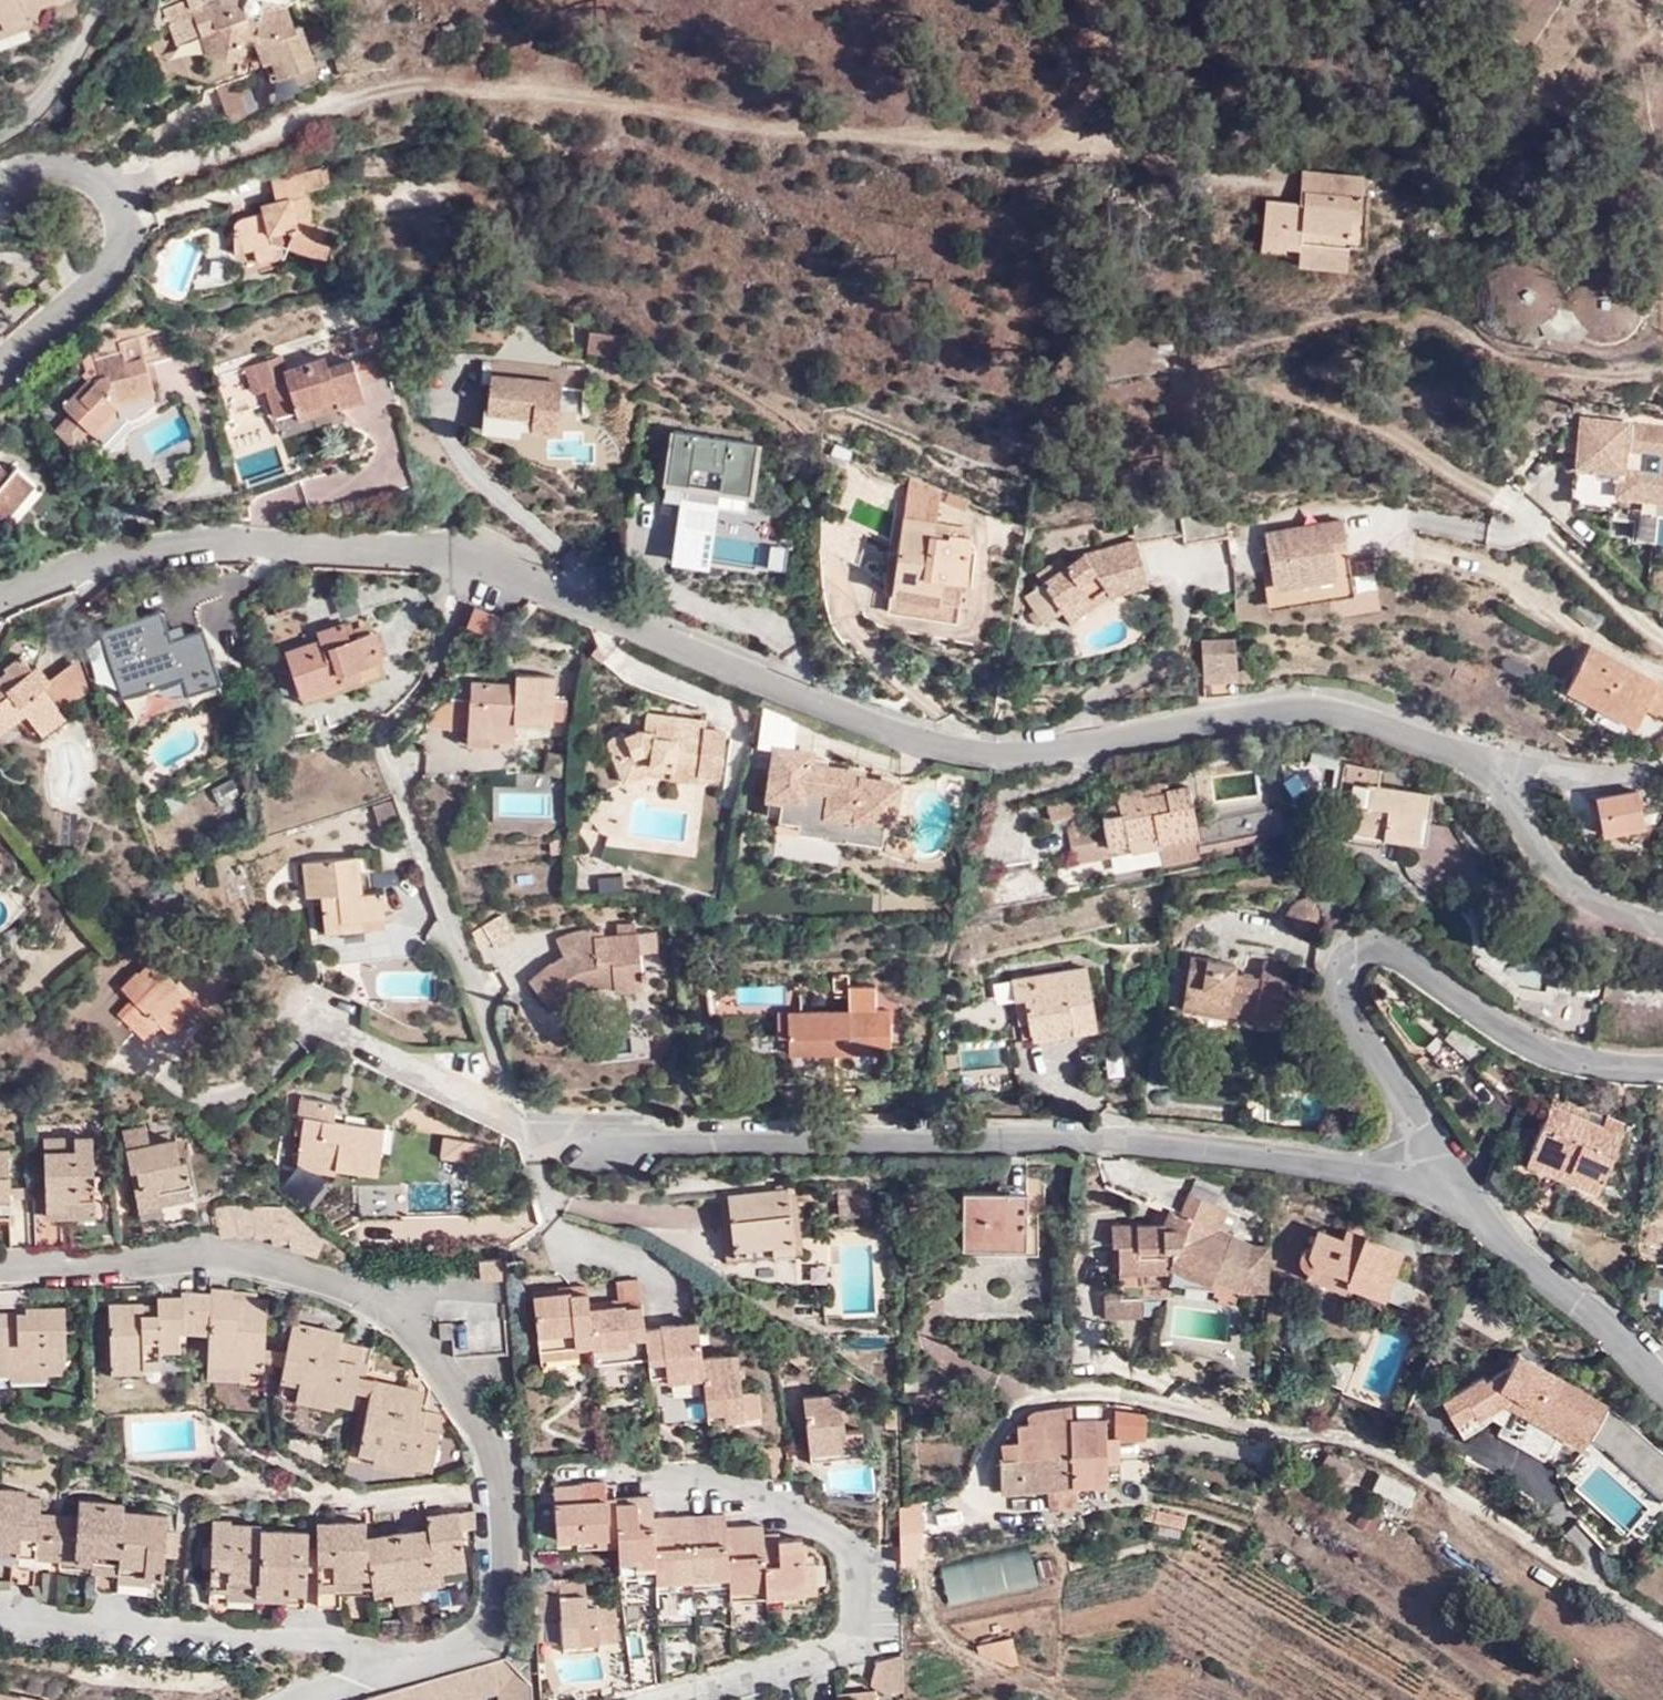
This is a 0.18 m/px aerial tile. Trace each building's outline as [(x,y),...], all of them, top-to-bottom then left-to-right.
[(27,15),(26,12),(22,4),(32,0),(0,0),(0,26),(27,15)] [(35,3),(34,0),(32,0),(22,4),(26,12),(37,9),(35,3)] [(262,64),(284,54),(290,70),(315,59),(300,25),(294,27),(283,0),(261,0),(259,12),(244,9),(240,0),(218,0),(193,10),(189,0),(186,0),(164,9),(172,29),(195,20),(202,35),(213,31),(210,54),(241,59),(245,38),(256,40),(255,48),(262,64)] [(0,26),(0,35),(30,23),(27,15),(0,26)] [(284,54),(262,64),(269,78),(290,70),(284,54)] [(308,81),(332,75),(328,58),(304,64),(308,81)] [(293,74),(270,80),(274,96),(297,90),(293,74)] [(247,76),(213,88),(225,119),(258,106),(247,76)] [(234,252),(254,247),(277,241),(287,244),(324,259),(335,229),(312,220),(314,213),(308,186),(327,182),(322,164),(303,168),(302,163),(273,169),(275,179),(271,181),(274,200),(261,203),(262,212),(245,216),(235,223),(234,252)] [(1345,267),(1347,244),(1350,217),(1360,218),(1363,192),(1364,175),(1301,170),(1298,201),(1266,198),(1259,258),(1345,267)] [(1350,217),(1347,244),(1364,246),(1370,193),(1363,192),(1360,218),(1350,217)] [(277,241),(254,247),(258,261),(282,255),(287,244),(277,241)] [(1575,325),(1572,311),(1558,308),(1551,320),(1539,328),(1544,336),(1578,340),(1583,336),(1575,325)] [(625,354),(627,334),(592,330),(590,349),(625,354)] [(123,351),(125,361),(145,356),(142,338),(121,342),(123,351)] [(359,385),(388,376),(382,349),(351,359),(359,385)] [(125,361),(123,351),(94,359),(96,369),(63,403),(97,434),(120,410),(118,402),(154,392),(148,367),(145,356),(125,361)] [(364,399),(359,385),(351,359),(328,366),(325,356),(282,370),(277,354),(253,362),(261,389),(268,387),(276,415),(294,409),(296,413),(337,401),(338,407),(364,399)] [(562,362),(560,381),(560,385),(583,388),(587,365),(562,362)] [(560,385),(560,381),(490,373),(486,410),(530,416),(530,428),(554,431),(560,385)] [(337,401),(296,413),(298,418),(338,407),(337,401)] [(530,416),(486,410),(485,422),(530,428),(530,416)] [(1630,423),(1630,420),(1586,416),(1575,501),(1619,506),(1621,490),(1662,496),(1662,428),(1630,423)] [(667,481),(687,484),(690,466),(722,472),(720,489),(748,494),(755,445),(675,431),(667,481)] [(8,515),(38,482),(16,465),(11,472),(0,464),(0,508),(8,515)] [(690,466),(687,484),(684,500),(718,506),(720,489),(722,472),(690,466)] [(939,491),(910,478),(903,516),(924,519),(935,521),(939,491)] [(948,494),(944,503),(965,512),(969,502),(948,494)] [(1216,497),(1208,498),(1214,536),(1223,535),(1216,497)] [(1197,500),(1178,503),(1182,533),(1183,541),(1214,536),(1208,498),(1197,500)] [(1182,533),(1178,503),(1131,511),(1136,539),(1136,541),(1182,533)] [(971,538),(949,534),(923,529),(924,519),(903,516),(888,608),(958,620),(971,538)] [(1278,604),(1332,595),(1357,591),(1345,517),(1266,531),(1278,604)] [(923,529),(949,534),(950,523),(935,521),(924,519),(923,529)] [(1136,541),(1136,539),(1083,552),(1072,560),(1065,551),(1036,572),(1042,582),(1025,595),(1043,621),(1060,608),(1069,620),(1109,592),(1146,582),(1136,541)] [(353,591),(334,598),(341,617),(360,610),(353,591)] [(1357,591),(1332,595),(1333,602),(1357,599),(1357,591)] [(1594,631),(1602,620),(1575,600),(1568,610),(1594,631)] [(491,634),(498,616),(475,606),(467,624),(491,634)] [(198,615),(168,625),(170,630),(158,634),(156,629),(154,621),(131,628),(137,648),(119,654),(128,679),(150,670),(155,680),(167,676),(175,666),(174,659),(189,654),(190,661),(210,654),(198,615)] [(379,654),(373,631),(372,630),(354,636),(348,639),(343,621),(342,618),(315,627),(319,637),(285,648),(300,694),(340,681),(342,688),(362,682),(357,665),(379,658),(379,654)] [(348,639),(354,636),(349,620),(343,621),(348,639)] [(170,630),(168,625),(156,629),(158,634),(170,630)] [(380,629),(373,631),(379,654),(386,651),(380,629)] [(1195,635),(1204,696),(1237,691),(1228,631),(1195,635)] [(1600,706),(1633,724),(1644,705),(1648,696),(1660,703),(1662,704),(1662,681),(1590,642),(1566,687),(1600,706)] [(625,672),(635,659),(618,647),(608,660),(625,672)] [(34,723),(57,703),(43,685),(51,678),(37,660),(32,665),(20,651),(3,666),(6,670),(0,675),(0,729),(23,709),(34,723)] [(175,666),(190,661),(189,654),(174,659),(175,666)] [(384,675),(379,658),(357,665),(362,682),(384,675)] [(150,670),(128,679),(132,689),(155,680),(150,670)] [(428,725),(468,727),(515,729),(515,722),(553,724),(553,718),(567,719),(569,696),(553,696),(554,675),(517,674),(517,681),(470,680),(470,695),(449,694),(428,717),(428,725)] [(302,701),(342,688),(340,681),(300,694),(302,701)] [(1655,711),(1660,703),(1648,696),(1644,705),(1655,711)] [(57,703),(34,723),(41,731),(65,712),(61,707),(57,703)] [(763,704),(757,745),(777,749),(777,745),(794,747),(798,717),(763,704)] [(1633,724),(1600,706),(1595,715),(1630,734),(1635,725),(1633,724)] [(709,727),(710,719),(651,711),(650,728),(643,729),(629,734),(627,731),(613,736),(612,740),(629,779),(650,770),(701,776),(702,771),(724,774),(730,730),(709,727)] [(515,729),(468,727),(468,738),(515,740),(515,729)] [(1337,766),(1340,747),(1315,743),(1313,762),(1337,766)] [(868,770),(831,765),(815,762),(816,753),(816,750),(794,747),(777,745),(777,749),(770,794),(772,794),(770,811),(782,811),(784,793),(806,795),(807,785),(832,787),(829,811),(859,815),(859,813),(888,817),(898,818),(902,781),(868,776),(868,770)] [(815,762),(831,765),(832,756),(816,753),(815,762)] [(1424,842),(1432,793),(1376,783),(1377,768),(1344,762),(1338,799),(1348,800),(1344,827),(1424,842)] [(1145,794),(1167,789),(1166,784),(1144,787),(1145,794)] [(885,842),(888,817),(859,813),(859,815),(829,811),(832,787),(807,785),(806,795),(784,793),(782,811),(781,816),(801,819),(799,829),(885,842)] [(1157,832),(1158,842),(1196,836),(1187,785),(1167,789),(1145,794),(1144,787),(1098,795),(1108,847),(1129,843),(1128,836),(1157,832)] [(1051,815),(1084,808),(1080,787),(1046,794),(1051,815)] [(1641,790),(1596,796),(1598,813),(1607,813),(1610,831),(1643,826),(1647,825),(1641,790)] [(1130,847),(1158,842),(1157,832),(1128,836),(1129,843),(1130,847)] [(325,929),(344,927),(343,917),(383,913),(381,889),(371,889),(369,874),(358,875),(356,855),(302,860),(305,893),(321,892),(325,929)] [(1327,924),(1345,913),(1331,889),(1313,900),(1327,924)] [(1482,913),(1489,906),(1476,889),(1468,896),(1482,913)] [(343,917),(344,927),(384,922),(383,913),(343,917)] [(502,913),(480,925),(495,951),(516,939),(502,913)] [(527,976),(552,1008),(581,986),(612,982),(614,1000),(644,997),(638,951),(655,949),(653,929),(635,932),(634,919),(614,921),(616,931),(602,934),(601,924),(575,927),(553,936),(561,952),(547,959),(527,976)] [(149,955),(138,969),(133,975),(127,971),(117,983),(126,992),(97,1024),(131,1054),(161,1023),(165,1028),(197,993),(180,977),(177,979),(168,971),(187,950),(172,935),(152,957),(149,955)] [(1276,1026),(1288,964),(1264,960),(1260,978),(1233,971),(1234,963),(1190,954),(1180,1008),(1224,1017),(1225,1012),(1253,1018),(1253,1022),(1276,1026)] [(133,975),(138,969),(133,964),(127,971),(133,975)] [(1024,999),(1027,1020),(1065,1014),(1068,1033),(1094,1028),(1084,967),(1011,981),(1014,1001),(1024,999)] [(787,1052),(822,1051),(821,1044),(868,1043),(889,1043),(887,1008),(875,1008),(874,985),(848,985),(848,1008),(777,1009),(777,1034),(788,1034),(787,1052)] [(204,998),(197,993),(165,1028),(171,1034),(204,998)] [(1014,1001),(1017,1022),(1027,1020),(1024,999),(1014,1001)] [(1027,1020),(1030,1039),(1068,1033),(1065,1014),(1027,1020)] [(1027,1020),(1017,1022),(1020,1041),(1030,1039),(1027,1020)] [(1484,1046),(1458,1023),(1448,1033),(1473,1057),(1484,1046)] [(1468,1061),(1446,1041),(1432,1055),(1445,1068),(1457,1071),(1468,1061)] [(300,1094),(297,1111),(305,1112),(301,1133),(296,1164),(338,1171),(340,1163),(375,1170),(379,1146),(392,1149),(396,1127),(334,1117),(336,1100),(300,1094)] [(1627,1122),(1606,1113),(1602,1123),(1587,1116),(1590,1111),(1564,1100),(1558,1113),(1548,1108),(1527,1158),(1597,1189),(1627,1122)] [(305,1112),(297,1111),(293,1132),(301,1133),(305,1112)] [(134,1201),(161,1197),(158,1183),(190,1177),(193,1192),(199,1228),(217,1225),(219,1234),(239,1230),(240,1233),(256,1231),(257,1235),(273,1232),(275,1241),(292,1237),(293,1244),(319,1251),(326,1236),(287,1201),(233,1201),(215,1204),(205,1149),(178,1153),(175,1136),(146,1141),(143,1123),(120,1126),(134,1201)] [(66,1194),(95,1193),(94,1135),(43,1136),(45,1204),(66,1203),(66,1194)] [(10,1196),(8,1149),(0,1149),(0,1197),(10,1196)] [(158,1183),(161,1197),(193,1192),(190,1177),(158,1183)] [(734,1248),(728,1191),(718,1192),(723,1256),(807,1249),(802,1184),(788,1186),(793,1243),(734,1248)] [(788,1186),(728,1191),(734,1248),(793,1243),(788,1186)] [(1025,1246),(1025,1190),(962,1189),(962,1244),(1025,1246)] [(45,1212),(62,1211),(96,1210),(95,1193),(66,1194),(66,1203),(45,1204),(45,1212)] [(10,1206),(10,1196),(0,1197),(0,1206),(10,1206)] [(1170,1208),(1163,1225),(1163,1228),(1171,1228),(1179,1211),(1170,1208)] [(62,1242),(62,1211),(45,1212),(10,1212),(11,1244),(62,1242)] [(1036,1249),(1038,1221),(1027,1220),(1025,1249),(1036,1249)] [(1312,1265),(1341,1278),(1386,1297),(1405,1251),(1349,1226),(1344,1237),(1320,1226),(1312,1244),(1307,1245),(1301,1249),(1299,1255),(1301,1262),(1305,1266),(1311,1268),(1312,1265)] [(1268,1246),(1254,1245),(1260,1247),(1260,1269),(1251,1290),(1266,1292),(1268,1246)] [(506,1274),(505,1258),(483,1258),(483,1275),(506,1274)] [(1338,1286),(1341,1278),(1312,1265),(1311,1268),(1309,1273),(1338,1286)] [(276,1339),(274,1315),(274,1285),(253,1285),(218,1287),(218,1280),(218,1273),(182,1274),(182,1281),(160,1281),(160,1289),(163,1308),(146,1311),(144,1291),(110,1295),(117,1352),(151,1347),(152,1358),(167,1357),(164,1331),(192,1327),(192,1320),(218,1319),(219,1344),(252,1343),(275,1342),(276,1339)] [(218,1287),(253,1285),(253,1279),(218,1280),(218,1287)] [(587,1280),(572,1282),(536,1287),(536,1291),(572,1287),(572,1291),(591,1289),(590,1280),(587,1280)] [(648,1327),(646,1302),(629,1304),(628,1300),(593,1303),(592,1299),(591,1289),(572,1291),(572,1287),(536,1291),(542,1346),(580,1342),(597,1341),(597,1345),(632,1341),(632,1335),(648,1334),(650,1354),(654,1379),(705,1375),(709,1417),(764,1411),(762,1386),(743,1388),(742,1382),(741,1369),(739,1350),(704,1355),(700,1319),(664,1322),(663,1326),(648,1327)] [(160,1289),(144,1291),(146,1311),(163,1308),(160,1289)] [(1118,1298),(1118,1290),(1104,1291),(1105,1318),(1140,1316),(1140,1297),(1118,1298)] [(629,1304),(646,1302),(645,1295),(592,1299),(593,1303),(628,1300),(629,1304)] [(0,1332),(0,1375),(69,1373),(66,1302),(33,1303),(33,1308),(7,1309),(7,1332),(0,1332)] [(364,1360),(367,1346),(368,1331),(355,1329),(356,1320),(339,1318),(340,1307),(303,1303),(301,1317),(299,1342),(297,1355),(315,1356),(314,1364),(312,1383),(340,1386),(340,1381),(363,1383),(364,1360)] [(299,1342),(301,1317),(274,1315),(276,1339),(299,1342)] [(455,1356),(511,1352),(509,1317),(441,1321),(443,1339),(455,1339),(455,1356)] [(599,1358),(650,1354),(648,1334),(632,1335),(632,1341),(597,1345),(599,1358)] [(275,1351),(275,1342),(252,1343),(252,1351),(275,1351)] [(580,1342),(542,1346),(543,1356),(582,1352),(580,1342)] [(252,1351),(252,1343),(219,1344),(219,1358),(253,1358),(252,1351)] [(382,1362),(383,1348),(367,1346),(364,1360),(382,1362)] [(153,1369),(152,1358),(151,1347),(117,1352),(120,1373),(153,1369)] [(407,1350),(383,1348),(382,1362),(376,1407),(395,1409),(394,1416),(392,1434),(426,1438),(426,1434),(444,1436),(451,1384),(426,1380),(426,1368),(406,1366),(407,1350)] [(1460,1418),(1478,1408),(1506,1393),(1510,1402),(1585,1446),(1609,1404),(1521,1352),(1446,1395),(1460,1418)] [(296,1361),(314,1364),(315,1356),(297,1355),(296,1361)] [(807,1394),(813,1449),(848,1446),(846,1428),(845,1419),(844,1407),(842,1391),(807,1394)] [(1506,1393),(1478,1408),(1482,1417),(1510,1402),(1506,1393)] [(375,1414),(394,1416),(395,1409),(376,1407),(375,1414)] [(1029,1427),(1016,1426),(1016,1458),(1001,1458),(1000,1491),(1047,1491),(1047,1506),(1078,1506),(1079,1489),(1107,1487),(1106,1461),(1104,1436),(1104,1421),(1056,1421),(1056,1413),(1029,1412),(1029,1427)] [(848,1446),(813,1449),(814,1457),(865,1452),(863,1427),(846,1428),(848,1446)] [(1116,1436),(1104,1436),(1106,1461),(1116,1461),(1116,1436)] [(772,1447),(775,1477),(810,1474),(808,1444),(772,1447)] [(1343,1483),(1353,1468),(1329,1451),(1319,1467),(1343,1483)] [(835,1490),(873,1490),(873,1462),(834,1462),(835,1490)] [(805,1560),(804,1539),(804,1538),(781,1539),(781,1531),(765,1532),(764,1523),(747,1524),(746,1532),(728,1533),(728,1525),(727,1509),(709,1510),(709,1518),(692,1519),(675,1520),(675,1512),(655,1513),(654,1491),(633,1492),(633,1498),(618,1499),(611,1500),(609,1476),(586,1477),(586,1481),(557,1484),(561,1537),(579,1536),(601,1534),(601,1543),(620,1542),(621,1558),(638,1558),(657,1557),(657,1565),(658,1579),(694,1577),(730,1575),(729,1584),(731,1584),(731,1587),(768,1585),(768,1594),(785,1593),(807,1592),(805,1560)] [(39,1517),(41,1495),(27,1494),(27,1488),(0,1487),(0,1544),(13,1545),(13,1552),(12,1581),(34,1582),(36,1555),(55,1556),(55,1535),(38,1534),(39,1517)] [(80,1499),(79,1520),(76,1557),(98,1559),(98,1568),(97,1585),(139,1588),(141,1572),(164,1574),(165,1551),(167,1532),(168,1514),(123,1511),(124,1501),(80,1499)] [(897,1532),(924,1531),(922,1502),(896,1504),(897,1532)] [(479,1507),(460,1510),(463,1529),(481,1526),(479,1507)] [(1145,1507),(1143,1517),(1182,1526),(1184,1515),(1145,1507)] [(342,1604),(343,1574),(335,1574),(335,1563),(372,1564),(374,1575),(435,1567),(435,1564),(433,1555),(465,1550),(463,1529),(460,1510),(429,1514),(430,1527),(369,1536),(367,1521),(318,1524),(320,1603),(342,1604)] [(709,1518),(709,1510),(691,1511),(692,1519),(709,1518)] [(692,1519),(691,1511),(675,1512),(675,1520),(692,1519)] [(76,1557),(79,1520),(39,1517),(38,1534),(55,1535),(55,1556),(76,1557)] [(215,1520),(210,1613),(233,1615),(233,1594),(283,1595),(283,1605),(306,1605),(309,1532),(262,1529),(262,1524),(233,1523),(232,1521),(215,1520)] [(746,1532),(747,1524),(728,1525),(728,1533),(746,1532)] [(182,1533),(167,1532),(165,1551),(180,1553),(182,1533)] [(601,1534),(579,1536),(580,1544),(601,1543),(601,1534)] [(433,1555),(435,1564),(466,1558),(465,1550),(433,1555)] [(947,1601),(1036,1588),(1030,1551),(941,1564),(947,1601)] [(1057,1571),(1053,1554),(1036,1559),(1040,1575),(1057,1571)] [(98,1559),(76,1557),(76,1567),(98,1568),(98,1559)] [(657,1557),(638,1558),(638,1566),(657,1565),(657,1557)] [(818,1560),(805,1560),(807,1592),(819,1592),(818,1560)] [(335,1574),(343,1574),(374,1575),(372,1564),(335,1563),(335,1574)] [(435,1567),(374,1575),(374,1585),(436,1577),(435,1567)] [(694,1577),(695,1586),(729,1584),(730,1575),(694,1577)] [(694,1577),(658,1579),(658,1587),(695,1586),(694,1577)] [(586,1580),(535,1583),(538,1619),(564,1618),(565,1641),(601,1639),(618,1638),(616,1602),(588,1603),(586,1580)] [(731,1595),(768,1594),(768,1585),(731,1587),(731,1595)] [(233,1615),(210,1613),(210,1625),(233,1626),(233,1615)] [(1018,1661),(1013,1634),(977,1641),(978,1649),(1008,1662),(1018,1661)] [(601,1647),(601,1639),(565,1641),(565,1649),(601,1647)] [(884,1689),(905,1689),(904,1653),(879,1660),(873,1681),(884,1689)] [(507,1655),(364,1697),(365,1699),(475,1699),(499,1693),(500,1699),(534,1699),(533,1680),(507,1655)] [(617,1687),(644,1684),(659,1681),(656,1657),(616,1662),(617,1687)] [(876,1689),(857,1690),(857,1694),(857,1699),(877,1699),(876,1689)] [(0,1690),(0,1699),(47,1699),(0,1690)]
